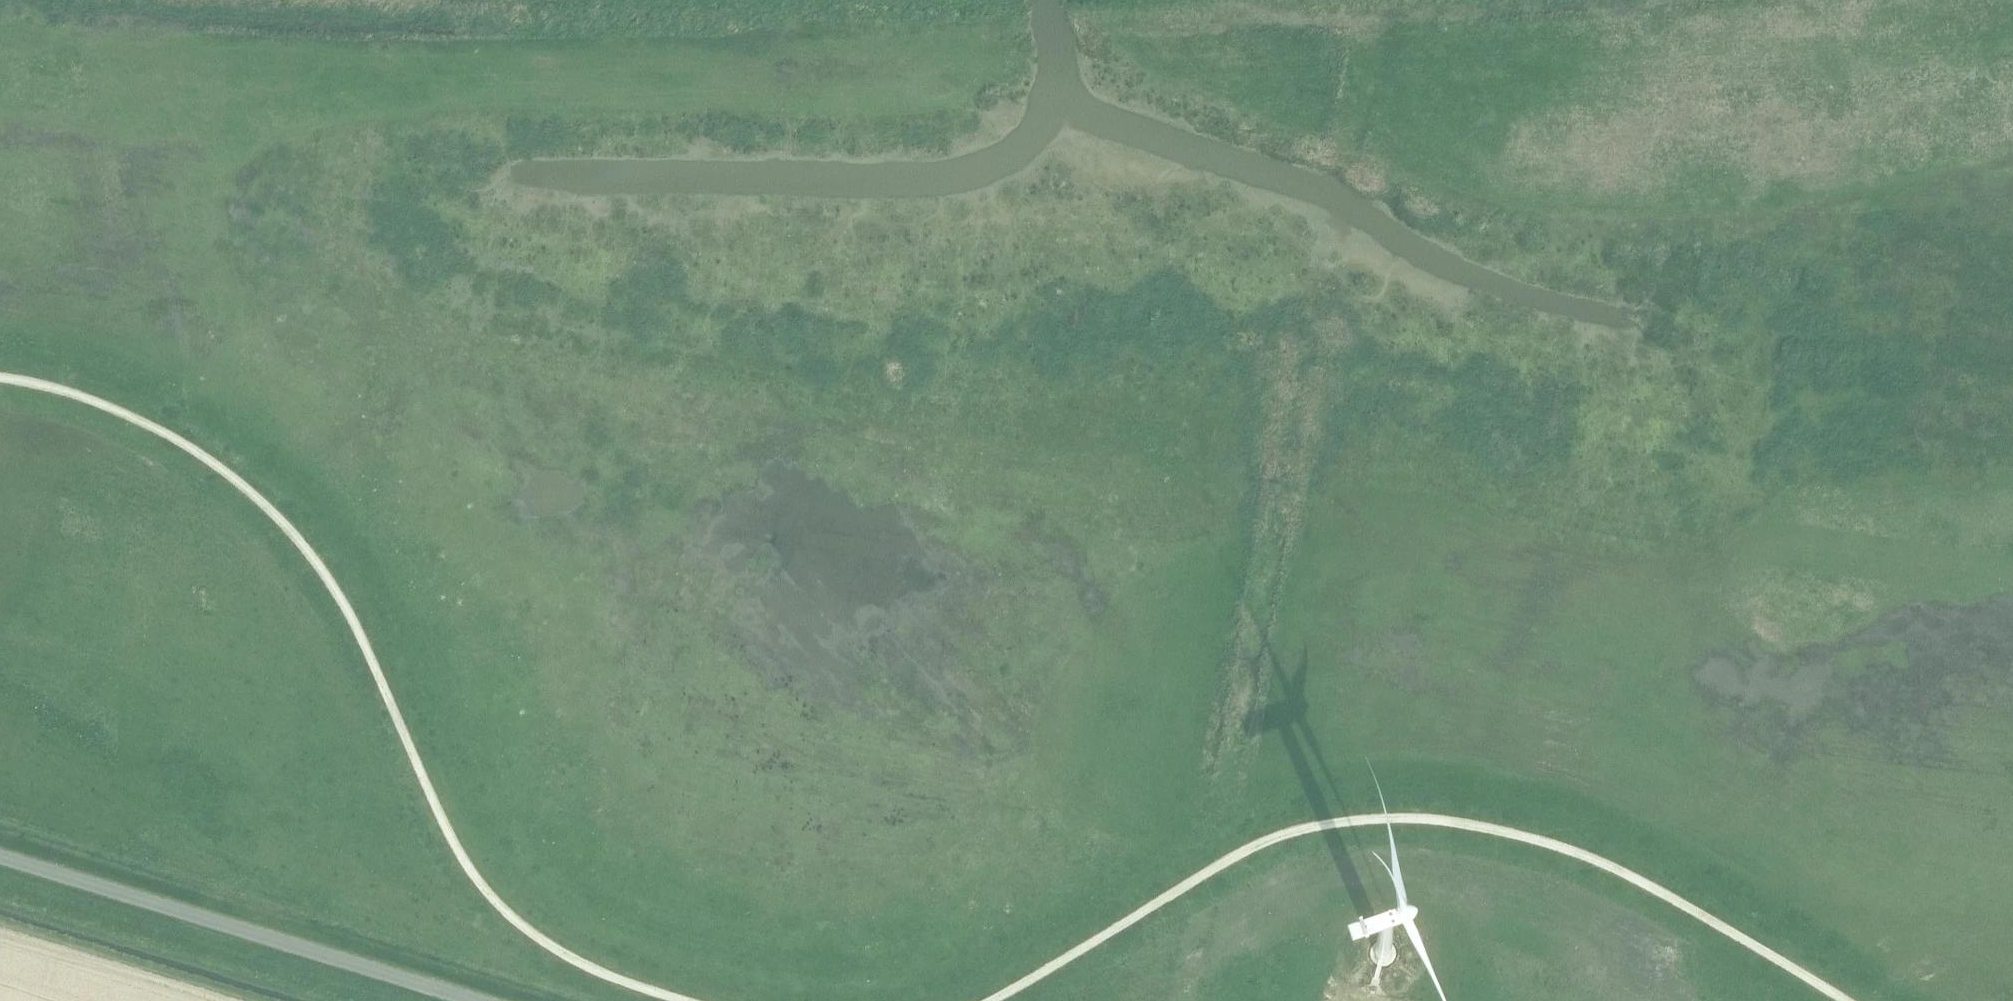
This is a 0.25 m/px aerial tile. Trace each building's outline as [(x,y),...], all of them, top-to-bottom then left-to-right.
[(1377,950),(1376,955),(1378,959),(1382,962),(1387,961),(1390,958),(1391,954),(1390,949),(1386,947),(1381,947),(1377,950)]
